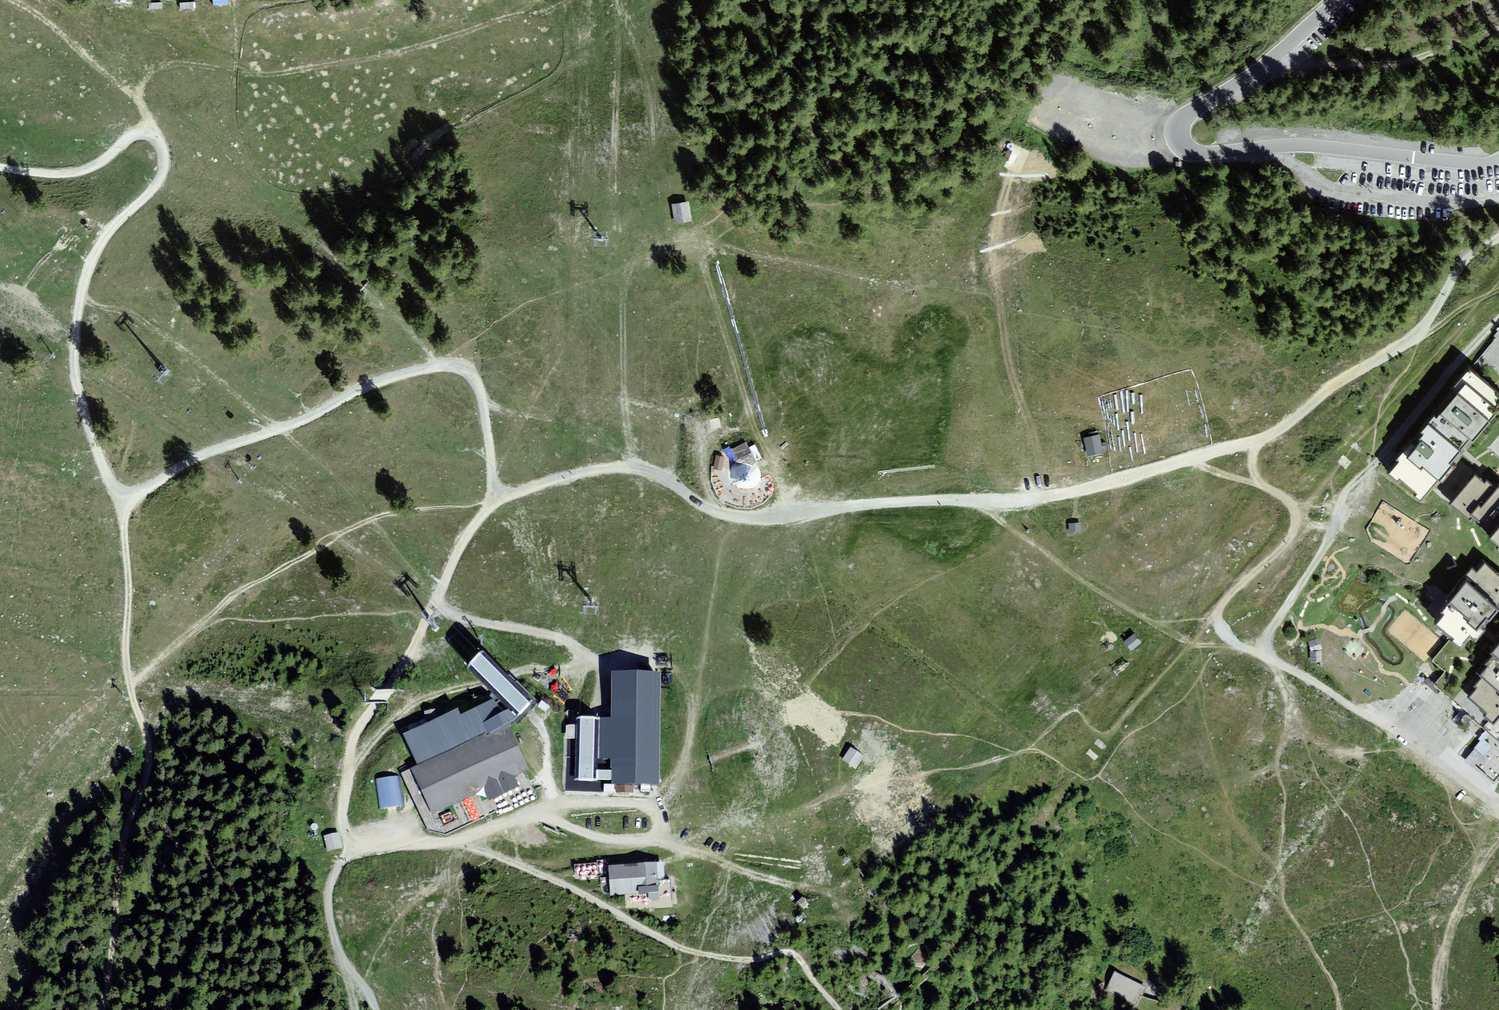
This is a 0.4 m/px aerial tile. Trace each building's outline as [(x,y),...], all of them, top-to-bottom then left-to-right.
[(688,203),(671,206),(675,225),(691,222),(688,203)] [(1392,468),(1423,497),(1498,408),(1498,394),(1468,371),(1392,468)] [(1100,431),(1083,435),(1088,454),(1104,450),(1100,431)] [(745,443),(733,450),(739,460),(751,453),(745,443)] [(723,456),(717,455),(714,469),(721,470),(723,456)] [(758,468),(755,464),(751,462),(746,461),(741,461),(737,463),(733,467),(731,472),(730,477),(731,482),(734,486),(738,490),(743,491),(746,491),(749,491),(753,489),(757,486),(760,482),(761,477),(760,472),(758,468)] [(1450,503),(1498,543),(1498,489),(1476,470),(1450,503)] [(1080,523),(1067,523),(1068,534),(1080,534),(1080,523)] [(1435,623),(1466,647),(1498,604),(1498,578),(1481,564),(1435,623)] [(1140,643),(1133,634),(1122,643),(1130,652),(1140,643)] [(1468,694),(1497,717),(1498,714),(1498,646),(1481,669),(1485,673),(1468,694)] [(537,703),(483,652),(472,662),(468,667),(498,699),(521,721),(530,712),(537,703)] [(611,718),(587,718),(577,718),(576,725),(575,725),(567,725),(567,738),(567,741),(567,746),(567,753),(567,769),(567,790),(613,791),(613,784),(635,785),(660,785),(661,672),(611,671),(611,718)] [(396,740),(411,769),(502,726),(521,721),(498,699),(454,719),(451,713),(396,740)] [(411,769),(405,772),(427,819),(524,772),(502,726),(411,769)] [(1473,764),(1491,742),(1482,736),(1465,757),(1473,764)] [(1494,742),(1493,741),(1476,764),(1495,778),(1498,773),(1498,736),(1494,742)] [(861,760),(848,751),(840,764),(853,772),(861,760)] [(401,777),(378,778),(380,807),(402,806),(401,777)] [(322,839),(327,854),(342,849),(337,834),(322,839)] [(662,865),(607,869),(609,898),(664,894),(662,865)] [(1144,990),(1114,977),(1107,992),(1137,1005),(1144,990)]
